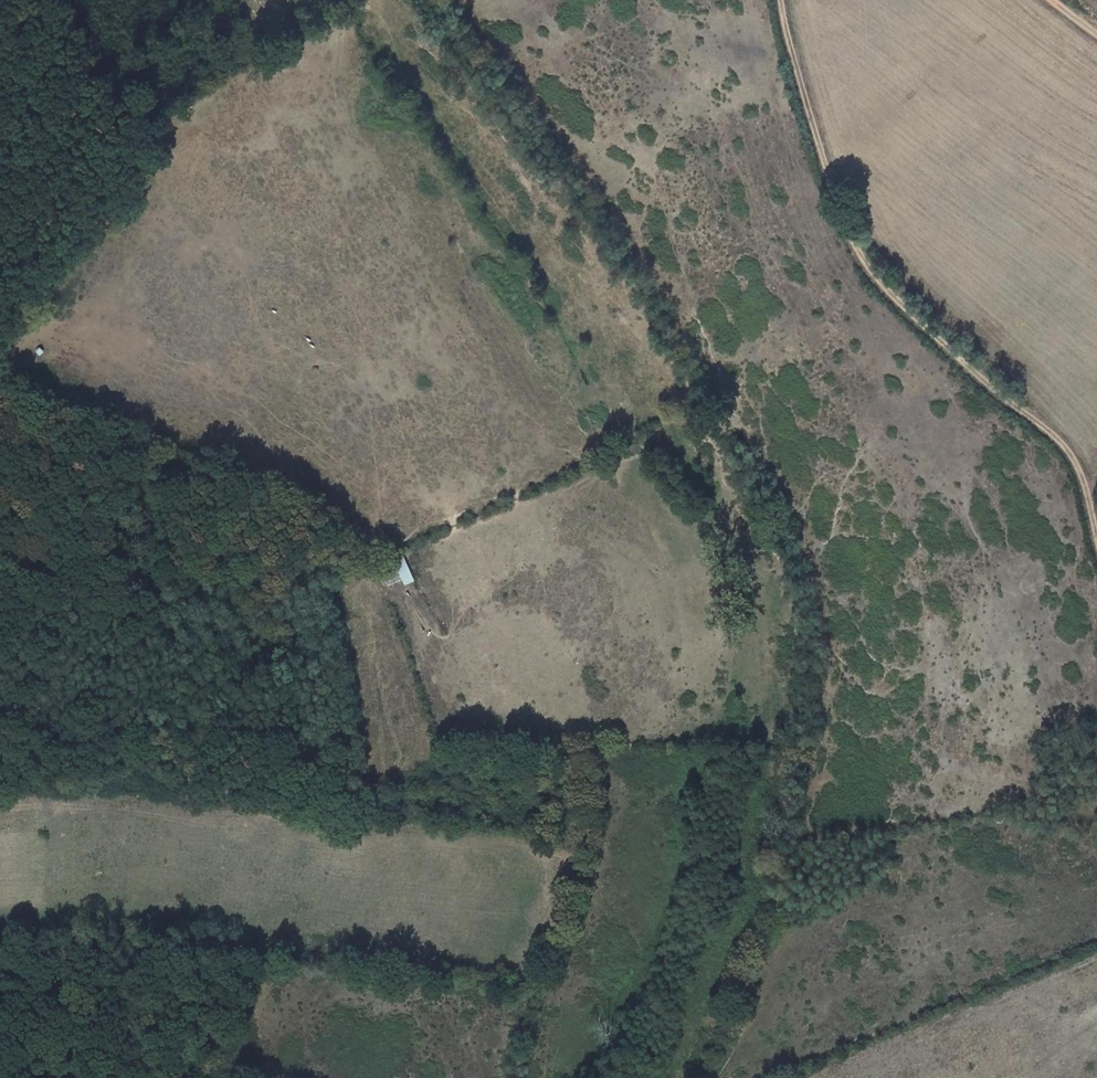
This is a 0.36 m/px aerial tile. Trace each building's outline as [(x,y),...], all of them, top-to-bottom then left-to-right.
[(276,63),(262,70),(268,82),(283,75),(276,63)] [(395,560),(406,584),(415,580),(404,556),(395,560)] [(388,575),(375,579),(378,590),(391,586),(388,575)] [(262,820),(266,811),(250,805),(246,815),(262,820)]
